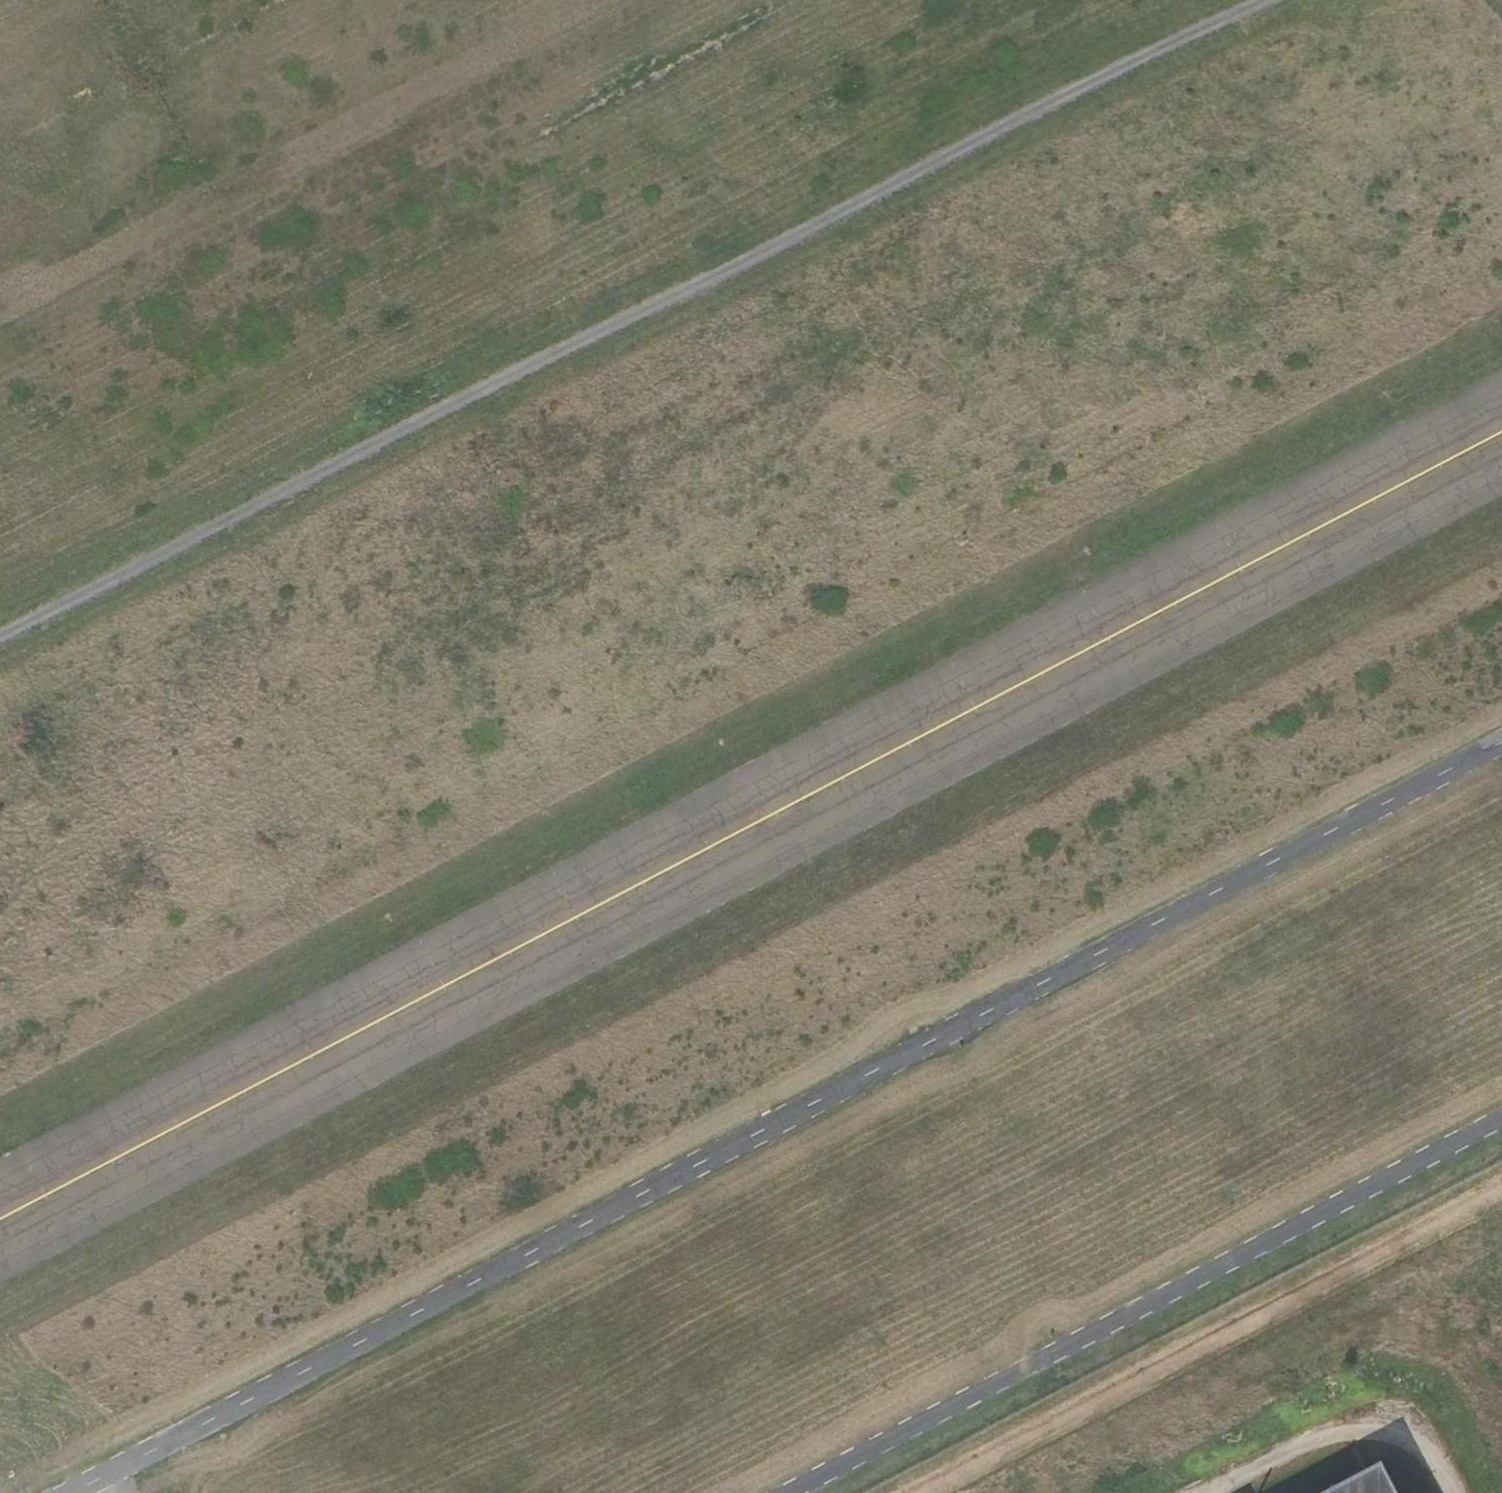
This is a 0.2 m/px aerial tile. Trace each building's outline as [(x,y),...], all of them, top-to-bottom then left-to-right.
[(1384,1464),(1371,1471),(1328,1492),(1400,1492),(1384,1464)]
